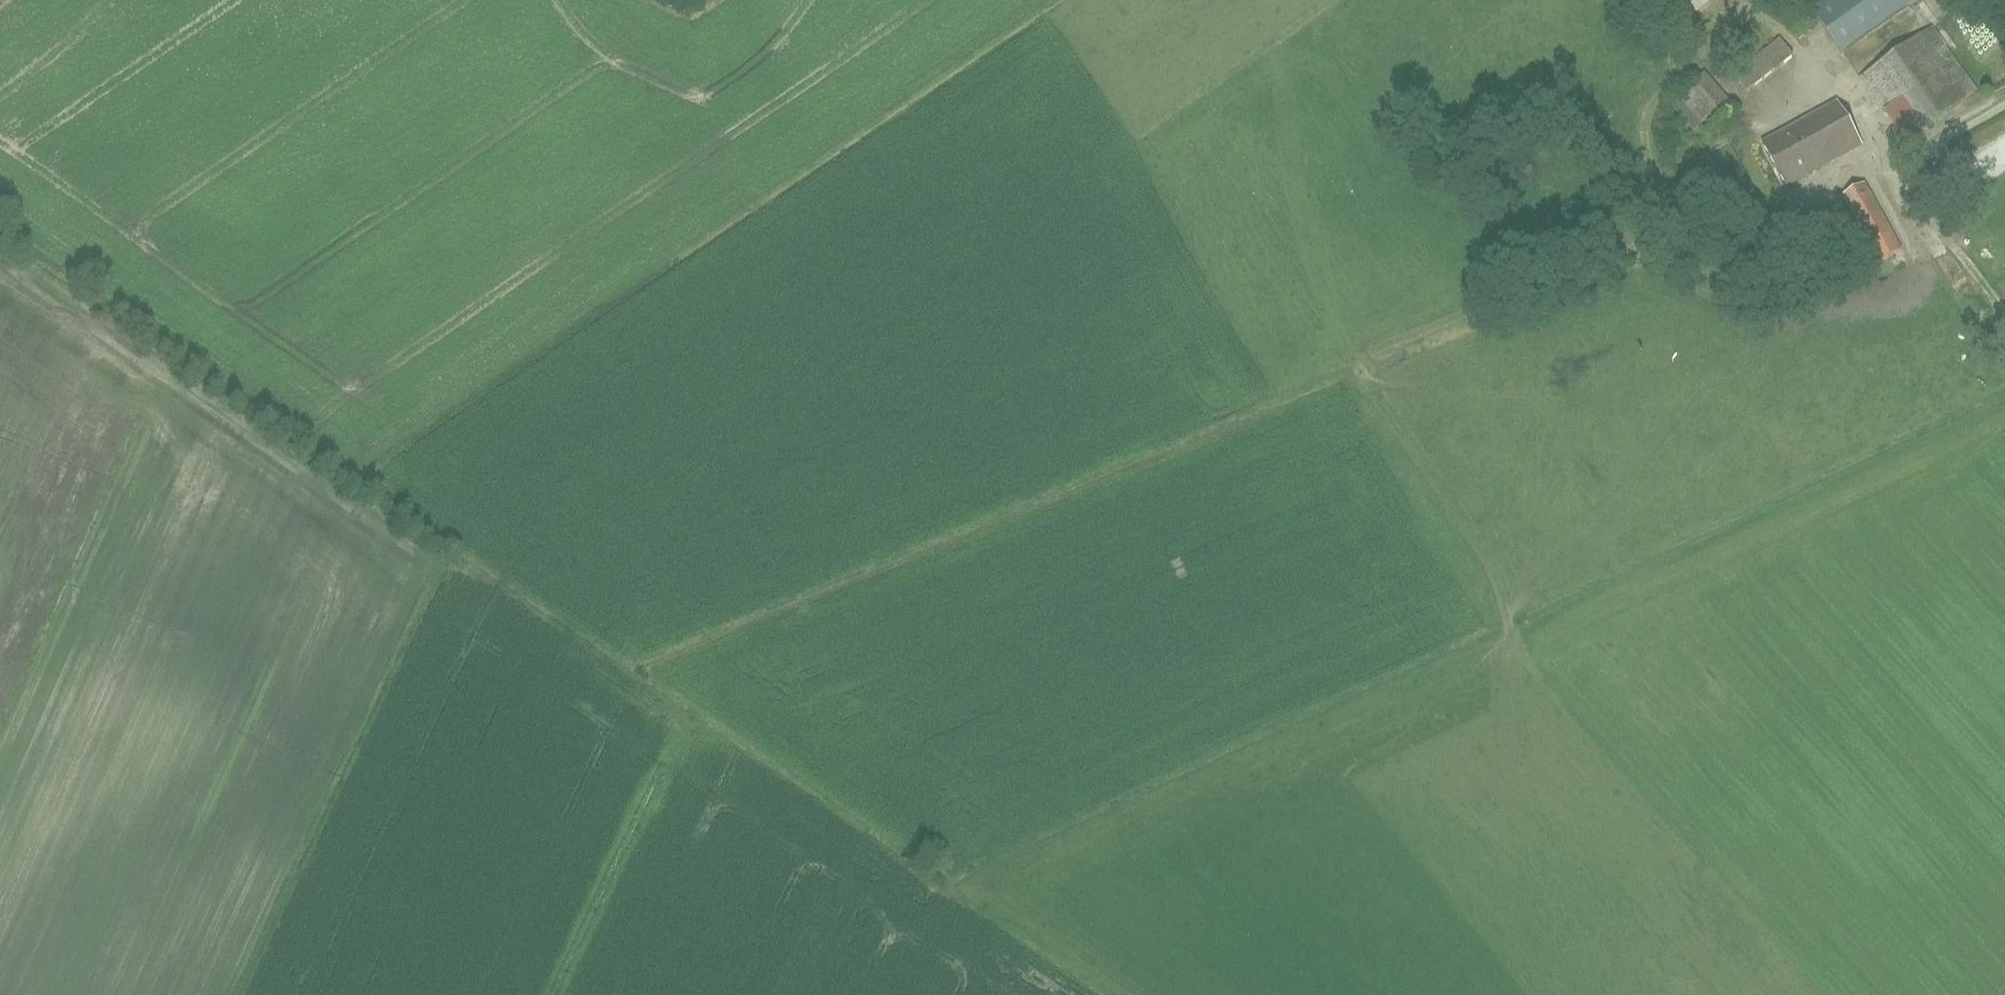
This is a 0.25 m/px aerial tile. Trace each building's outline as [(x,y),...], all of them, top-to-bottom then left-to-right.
[(1664,13),(1681,0),(1654,0),(1664,13)] [(1765,13),(1783,0),(1755,0),(1765,13)] [(1836,50),(1900,12),(1893,0),(1833,0),(1813,12),(1836,50)] [(1964,69),(1942,35),(1862,87),(1883,118),(1910,101),(1928,130),(1971,101),(1954,75),(1964,69)] [(1737,71),(1752,95),(1789,70),(1775,47),(1737,71)] [(1679,97),(1703,136),(1737,114),(1713,76),(1679,97)] [(1763,145),(1786,189),(1862,148),(1838,104),(1763,145)] [(1979,189),(2004,178),(2004,143),(1966,160),(1979,189)] [(1877,269),(1902,255),(1862,185),(1837,200),(1877,269)]
